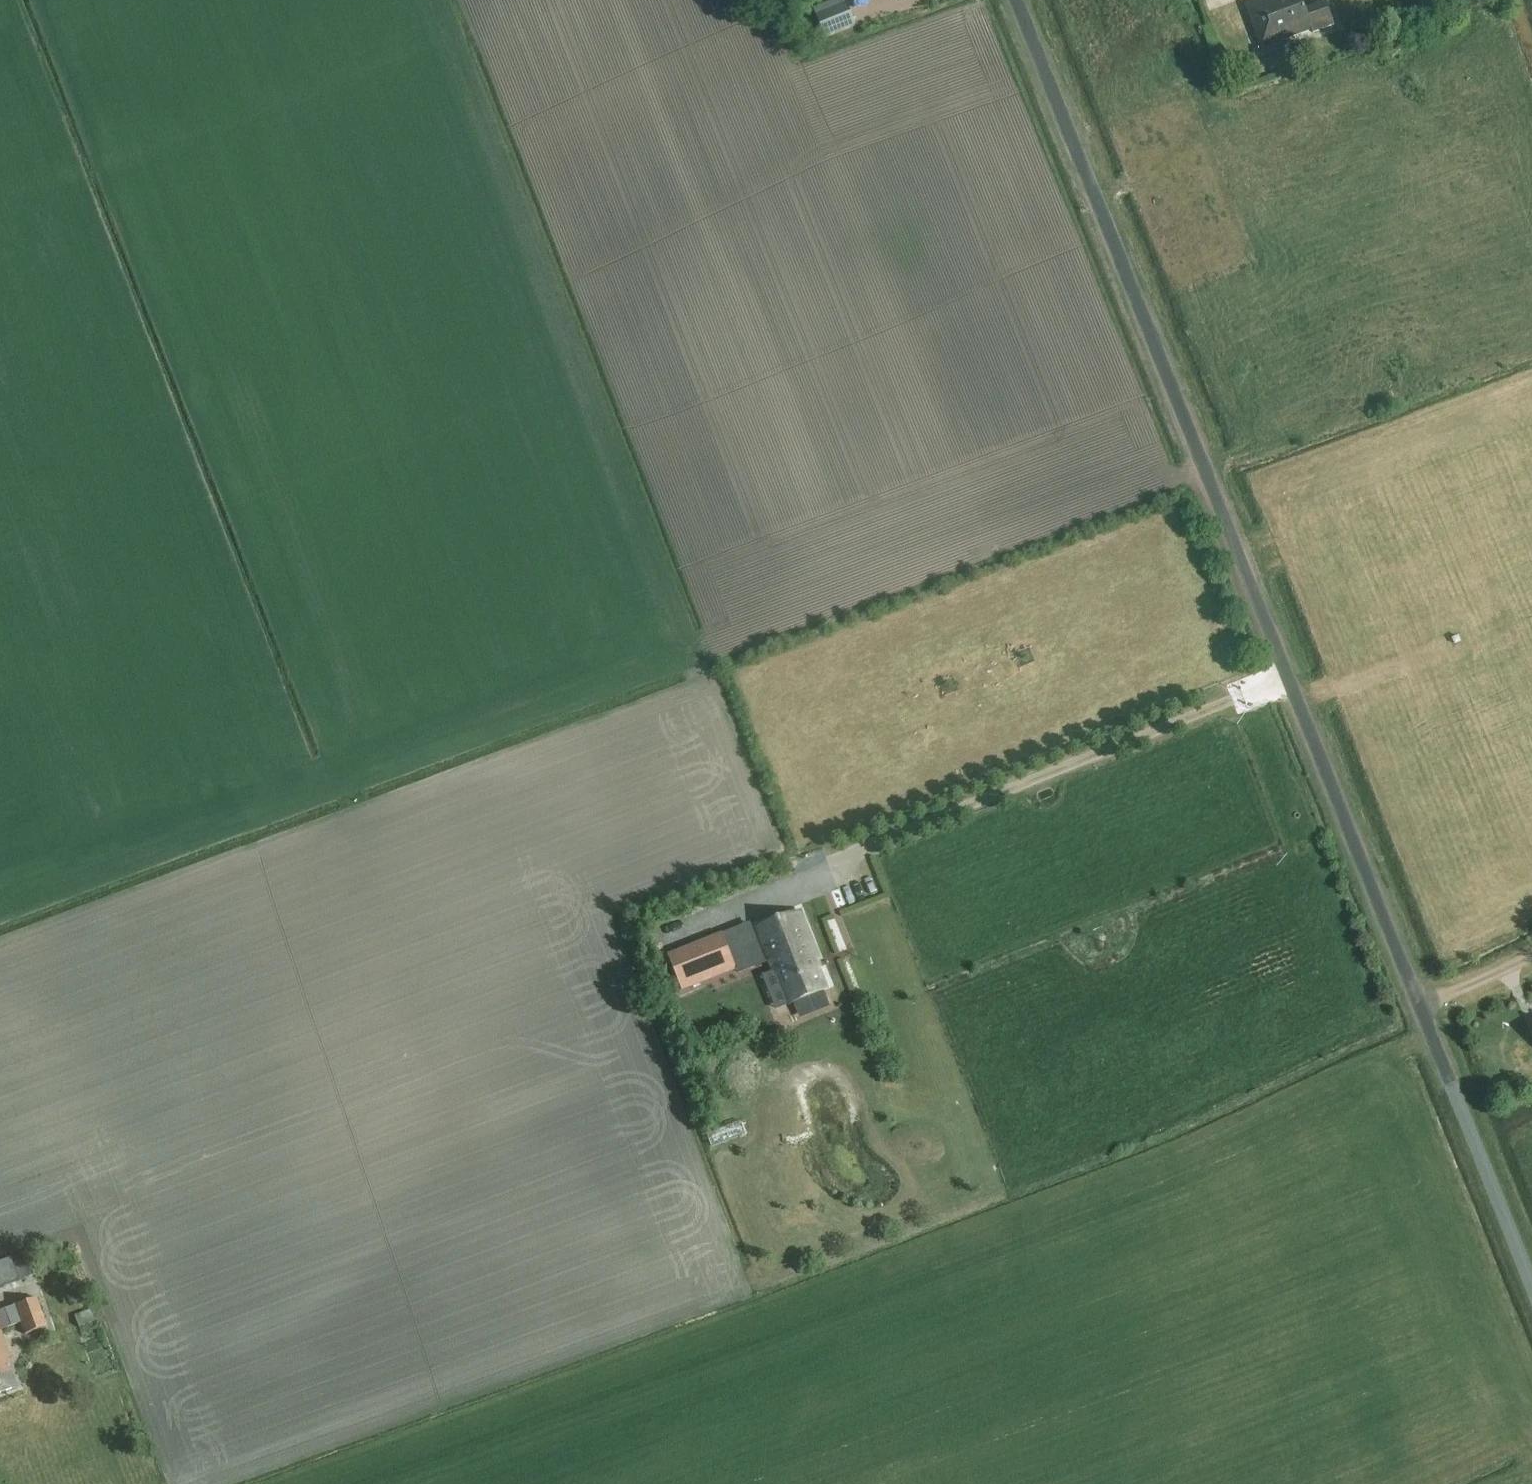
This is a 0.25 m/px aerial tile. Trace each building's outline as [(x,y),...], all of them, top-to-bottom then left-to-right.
[(1261,50),(1310,31),(1311,34),(1334,26),(1325,2),(1305,9),(1301,0),(1263,0),(1245,7),(1261,50)] [(825,39),(856,27),(846,3),(815,16),(825,39)] [(1458,636),(1451,639),(1454,645),(1461,642),(1458,636)] [(755,930),(789,1008),(830,990),(821,969),(823,969),(820,961),(823,960),(802,911),(755,930)] [(722,933),(667,955),(682,992),(737,970),(722,933)] [(744,1119),(709,1128),(712,1140),(747,1132),(744,1119)] [(17,1283),(37,1275),(30,1258),(11,1265),(9,1260),(0,1263),(0,1289),(17,1283)] [(19,1324),(23,1336),(46,1328),(35,1299),(0,1312),(0,1330),(19,1324)] [(78,1330),(95,1323),(90,1310),(73,1317),(78,1330)] [(17,1389),(6,1361),(10,1360),(0,1333),(0,1395),(17,1389)]
